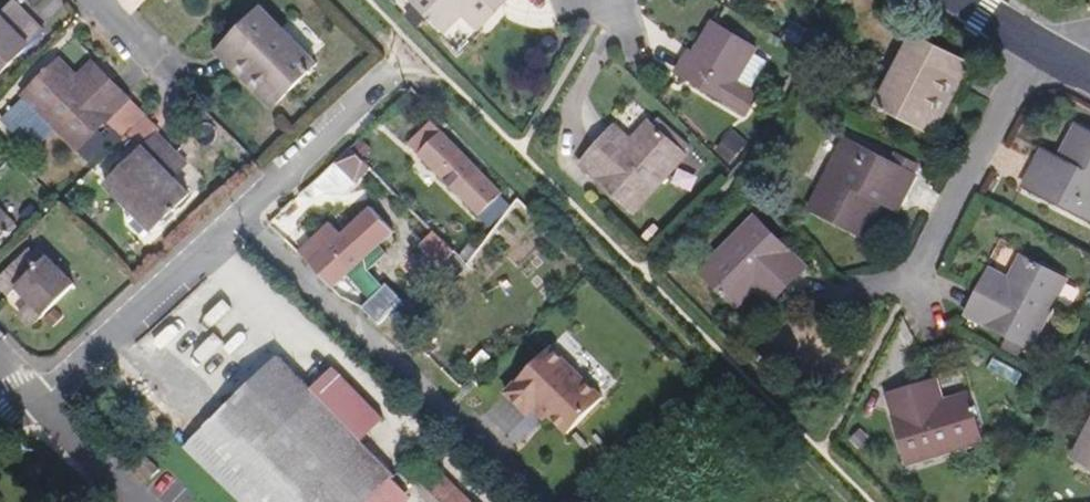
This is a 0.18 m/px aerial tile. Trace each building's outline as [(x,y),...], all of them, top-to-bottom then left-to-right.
[(445,35),(461,18),(470,9),(488,25),(512,0),(409,0),(445,35)] [(8,25),(23,11),(15,3),(1,17),(8,25)] [(317,64),(261,7),(223,43),(262,83),(255,91),(271,108),(317,64)] [(488,25),(470,9),(461,18),(479,35),(488,25)] [(43,32),(23,11),(8,25),(1,17),(0,16),(0,74),(43,32)] [(737,82),(756,47),(714,23),(690,65),(684,62),(677,75),(751,116),(762,95),(737,82)] [(933,107),(960,59),(913,34),(877,104),(934,135),(945,113),(933,107)] [(262,83),(223,43),(216,51),(255,91),(262,83)] [(945,113),(970,64),(960,59),(933,107),(945,113)] [(61,60),(24,97),(77,152),(114,116),(131,100),(103,71),(87,87),(79,79),(61,60)] [(103,71),(95,63),(79,79),(87,87),(103,71)] [(146,115),(131,100),(114,116),(129,132),(146,115)] [(634,213),(687,156),(648,121),(632,139),(625,147),(608,133),(580,162),(634,213)] [(504,194),(432,122),(408,145),(481,218),(504,194)] [(632,139),(616,124),(608,133),(625,147),(632,139)] [(1080,126),(1063,159),(1057,170),(1040,162),(1027,188),(1089,221),(1089,131),(1080,126)] [(189,195),(171,178),(164,170),(178,156),(157,135),(105,185),(135,215),(143,206),(161,224),(189,195)] [(902,201),(916,174),(845,137),(808,209),(862,236),(880,203),(885,192),(902,201)] [(736,161),(744,148),(730,139),(722,152),(736,161)] [(344,194),(372,168),(352,148),(313,183),(324,193),(344,194)] [(1057,170),(1063,159),(1046,150),(1040,162),(1057,170)] [(171,178),(186,164),(178,156),(164,170),(171,178)] [(897,211),(902,201),(885,192),(880,203),(897,211)] [(161,224),(143,206),(135,215),(152,232),(161,224)] [(377,248),(394,232),(369,207),(340,235),(330,225),(312,242),(322,252),(308,265),(333,290),(365,259),(377,248)] [(13,227),(0,214),(0,241),(13,227)] [(807,267),(754,215),(700,270),(737,306),(755,288),(762,281),(778,296),(807,267)] [(454,250),(436,232),(423,244),(441,263),(454,250)] [(372,267),(384,256),(377,248),(365,259),(372,267)] [(432,302),(469,264),(454,250),(441,263),(417,287),(432,302)] [(1031,349),(1067,279),(1020,255),(1009,277),(1003,288),(984,278),(966,314),(1031,349)] [(72,286),(42,257),(28,272),(16,261),(0,278),(0,289),(8,296),(15,289),(29,303),(18,314),(31,327),(72,286)] [(1003,288),(1009,277),(990,267),(984,278),(1003,288)] [(778,296),(762,281),(755,288),(770,304),(778,296)] [(396,308),(402,301),(386,287),(364,307),(380,324),(388,315),(396,308)] [(403,331),(412,322),(396,308),(388,315),(403,331)] [(605,396),(553,345),(508,391),(529,412),(534,407),(539,402),(551,414),(569,432),(605,396)] [(280,357),(273,364),(291,382),(237,436),(305,501),(373,501),(397,477),(320,397),(280,357)] [(237,436),(291,382),(273,364),(183,450),(236,501),(305,501),(237,436)] [(393,428),(342,376),(320,397),(371,449),(393,428)] [(944,400),(938,379),(927,382),(933,403),(944,400)] [(983,442),(969,393),(944,400),(933,403),(927,382),(888,394),(909,464),(983,442)] [(551,414),(539,402),(534,407),(546,419),(551,414)] [(1089,444),(1081,468),(1089,472),(1089,445),(1089,444)] [(151,479),(159,471),(144,455),(135,464),(151,479)] [(422,455),(407,470),(440,501),(471,501),(422,455)] [(416,497),(397,477),(373,501),(412,501),(416,497)]
